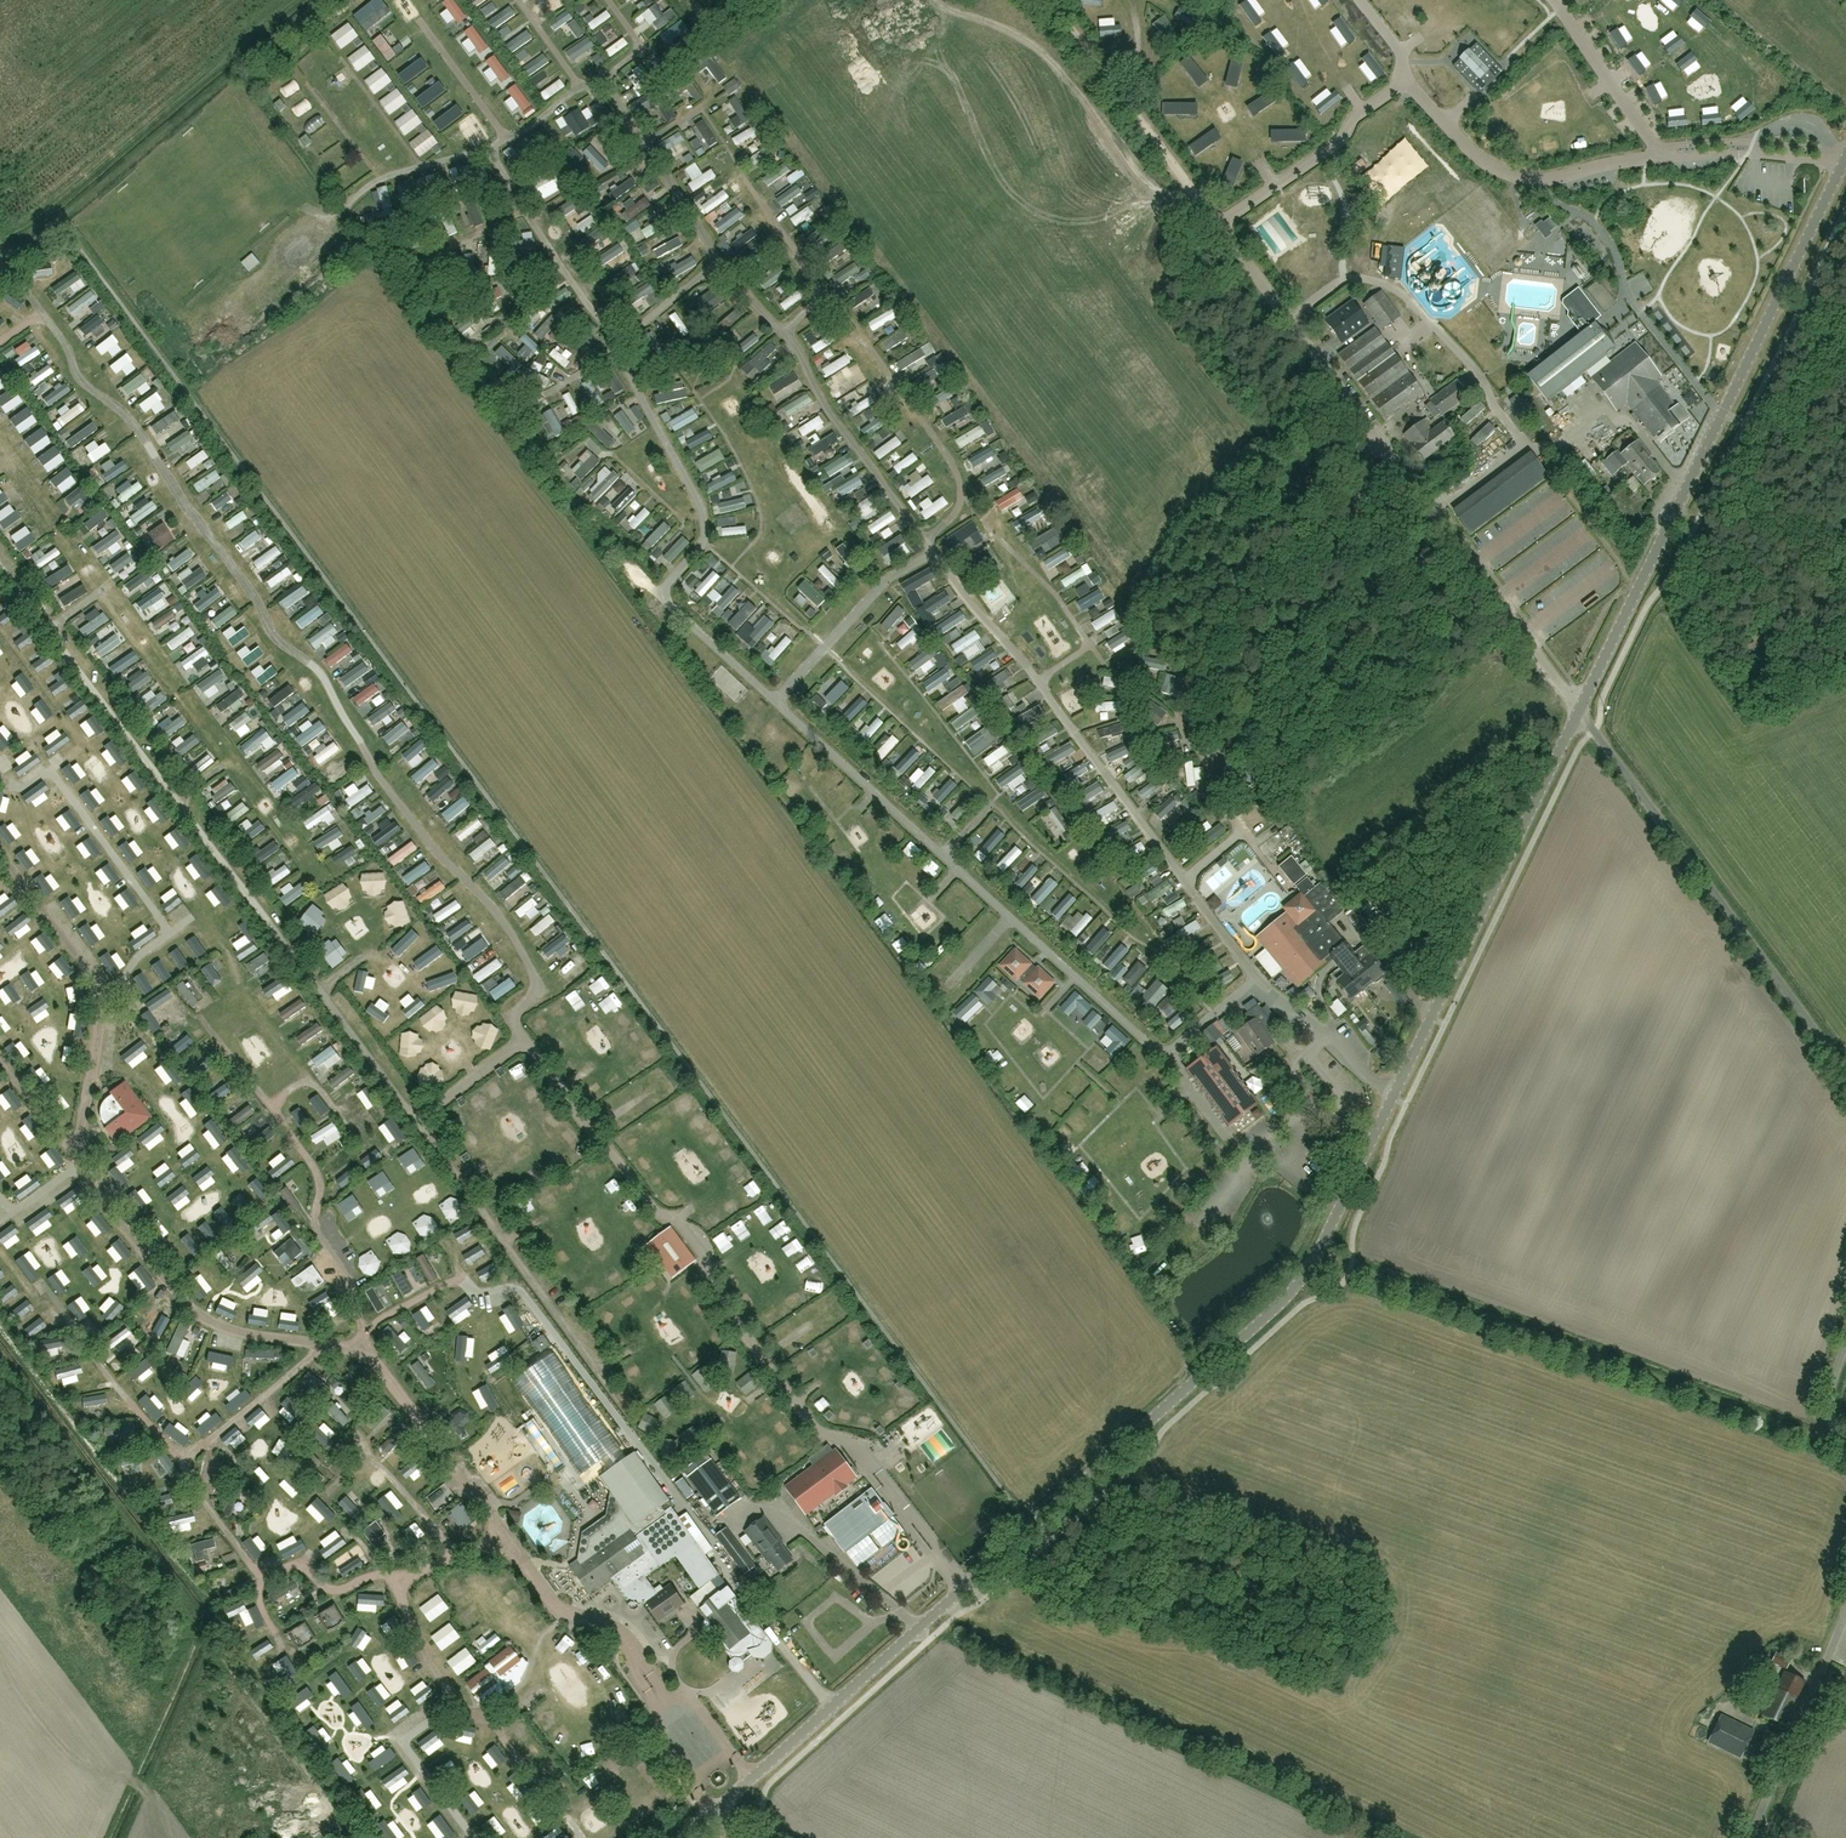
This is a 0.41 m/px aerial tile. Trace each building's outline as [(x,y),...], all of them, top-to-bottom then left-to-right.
[(486,8),(498,0),(484,0),(482,1),(486,8)] [(1111,5),(1087,9),(1089,18),(1112,15),(1111,5)] [(495,26),(501,35),(522,20),(516,11),(495,26)] [(572,15),(554,27),(559,35),(577,24),(572,15)] [(608,18),(596,25),(599,31),(611,23),(608,18)] [(658,25),(663,33),(674,26),(668,18),(658,25)] [(1100,27),(1101,42),(1127,41),(1126,26),(1100,27)] [(681,27),(670,34),(674,39),(684,32),(681,27)] [(348,29),(337,33),(341,42),(352,37),(348,29)] [(1505,31),(1497,34),(1502,44),(1510,40),(1505,31)] [(628,41),(616,50),(622,58),(633,49),(628,41)] [(1503,71),(1477,43),(1454,65),(1481,93),(1503,71)] [(573,54),(581,68),(593,62),(585,47),(573,54)] [(1414,49),(1406,54),(1415,66),(1426,57),(1422,51),(1418,54),(1414,49)] [(1245,54),(1233,52),(1228,75),(1240,78),(1245,54)] [(523,69),(536,64),(532,53),(519,58),(523,69)] [(727,79),(709,55),(693,68),(699,75),(707,69),(719,85),(727,79)] [(1433,55),(1414,66),(1418,72),(1437,61),(1433,55)] [(421,56),(398,73),(405,83),(428,65),(421,56)] [(1189,57),(1180,65),(1195,84),(1204,76),(1189,57)] [(550,59),(530,69),(535,78),(555,68),(550,59)] [(484,72),(489,79),(496,75),(492,67),(484,72)] [(695,82),(689,84),(693,93),(698,91),(695,82)] [(732,95),(744,91),(741,83),(729,87),(732,95)] [(551,103),(568,92),(563,85),(546,96),(551,103)] [(658,89),(630,107),(636,117),(655,104),(667,125),(677,119),(658,89)] [(1253,104),(1259,114),(1279,100),(1273,90),(1253,104)] [(682,115),(689,111),(678,95),(671,100),(682,115)] [(741,124),(750,119),(745,112),(736,97),(728,101),(737,117),(730,121),(734,129),(741,124)] [(517,108),(523,119),(540,109),(533,98),(517,108)] [(604,106),(594,113),(601,124),(614,115),(604,100),(601,102),(604,106)] [(1163,104),(1163,116),(1187,117),(1187,104),(1163,104)] [(577,116),(567,122),(576,136),(589,127),(578,110),(575,112),(577,116)] [(446,132),(453,130),(449,120),(442,122),(446,132)] [(738,145),(753,137),(749,130),(734,138),(738,145)] [(1282,131),(1282,143),(1307,142),(1306,130),(1282,131)] [(553,154),(558,150),(546,132),(541,135),(553,154)] [(1189,147),(1196,157),(1216,143),(1209,133),(1189,147)] [(667,153),(672,151),(674,157),(690,151),(683,134),(662,142),(667,153)] [(524,146),(520,150),(534,167),(539,163),(524,146)] [(592,148),(586,152),(603,173),(609,168),(592,148)] [(696,161),(685,169),(694,181),(690,184),(696,192),(718,178),(713,169),(705,174),(696,161)] [(765,179),(771,188),(793,172),(787,164),(765,179)] [(567,184),(557,165),(531,180),(541,199),(567,184)] [(1240,174),(1229,169),(1219,191),(1230,196),(1240,174)] [(708,203),(713,211),(730,199),(725,191),(708,203)] [(643,212),(654,208),(649,196),(639,201),(643,212)] [(661,211),(670,207),(666,198),(657,202),(661,211)] [(476,230),(486,229),(480,204),(471,206),(476,230)] [(813,217),(807,207),(801,211),(796,204),(787,209),(798,227),(813,217)] [(724,216),(727,220),(718,227),(723,233),(746,217),(738,206),(724,216)] [(835,214),(794,243),(808,263),(848,233),(835,214)] [(665,228),(672,225),(669,216),(662,219),(665,228)] [(644,230),(650,238),(664,229),(658,220),(644,230)] [(1538,229),(1544,236),(1555,227),(1549,220),(1538,229)] [(755,229),(734,242),(738,250),(759,236),(755,229)] [(596,246),(599,238),(591,235),(588,243),(596,246)] [(1404,249),(1389,247),(1385,277),(1401,279),(1404,249)] [(749,264),(757,271),(765,261),(758,254),(749,264)] [(254,255),(242,265),(249,274),(261,264),(254,255)] [(60,263),(57,256),(38,263),(41,271),(60,263)] [(477,265),(476,256),(468,256),(468,265),(477,265)] [(602,267),(608,265),(605,256),(599,258),(602,267)] [(760,281),(766,290),(789,277),(783,268),(760,281)] [(60,297),(83,280),(74,269),(51,287),(60,297)] [(841,286),(854,279),(849,269),(836,276),(841,286)] [(639,303),(656,290),(651,284),(634,297),(639,303)] [(712,309),(730,294),(722,285),(704,300),(712,309)] [(496,314),(502,312),(497,298),(504,295),(502,289),(488,295),(496,314)] [(78,319),(100,297),(92,290),(70,311),(78,319)] [(554,310),(571,298),(566,290),(549,302),(554,310)] [(788,312),(806,298),(800,290),(782,304),(788,312)] [(1580,332),(1527,372),(1526,374),(1528,377),(1525,379),(1538,395),(1541,393),(1547,401),(1570,384),(1580,375),(1586,371),(1605,356),(1615,349),(1594,322),(1601,316),(1581,291),(1577,294),(1575,290),(1571,293),(1574,296),(1569,300),(1567,316),(1580,332)] [(1364,304),(1383,330),(1400,317),(1381,291),(1364,304)] [(535,301),(529,306),(543,320),(548,315),(535,301)] [(1341,343),(1368,323),(1352,302),(1326,321),(1341,343)] [(13,313),(6,303),(0,308),(0,323),(13,313)] [(892,308),(869,323),(875,332),(898,317),(892,308)] [(672,315),(682,335),(688,332),(678,311),(672,315)] [(104,330),(105,331),(112,327),(104,313),(86,324),(94,336),(104,330)] [(545,334),(553,338),(561,323),(554,318),(545,334)] [(594,323),(588,329),(596,336),(601,330),(594,323)] [(21,326),(5,337),(10,345),(26,333),(21,326)] [(1387,345),(1375,327),(1338,354),(1351,372),(1387,421),(1424,394),(1388,344),(1387,345)] [(833,333),(813,345),(818,353),(838,341),(833,333)] [(96,342),(101,356),(113,351),(113,353),(123,349),(117,334),(96,342)] [(531,354),(539,348),(528,334),(521,340),(531,354)] [(584,350),(588,345),(579,334),(574,338),(584,350)] [(757,334),(737,346),(742,353),(762,341),(757,334)] [(494,335),(469,361),(501,392),(527,366),(494,335)] [(1615,359),(1671,430),(1685,419),(1655,381),(1661,376),(1635,343),(1615,359)] [(19,367),(42,355),(37,346),(14,359),(19,367)] [(914,364),(914,365),(927,357),(920,346),(896,361),(902,371),(914,364)] [(568,368),(572,362),(556,349),(551,355),(568,368)] [(116,367),(130,358),(125,352),(112,361),(116,367)] [(847,354),(824,368),(829,377),(852,363),(847,354)] [(1591,378),(1610,362),(1605,356),(1586,371),(1591,378)] [(768,358),(758,367),(764,375),(774,366),(768,358)] [(1656,441),(1671,430),(1615,359),(1591,378),(1617,411),(1627,403),(1642,423),(1640,424),(1643,428),(1645,427),(1656,441)] [(49,365),(31,379),(37,387),(55,373),(49,365)] [(129,397),(150,384),(143,372),(121,385),(129,397)] [(776,391),(799,378),(797,374),(774,387),(776,391)] [(860,375),(841,383),(845,393),(865,385),(860,375)] [(1586,383),(1580,375),(1570,384),(1576,391),(1586,383)] [(1469,395),(1457,380),(1430,400),(1442,416),(1469,395)] [(64,388),(43,399),(47,407),(69,396),(64,388)] [(145,415),(166,399),(157,388),(136,404),(145,415)] [(7,415),(21,402),(8,389),(0,396),(0,407),(7,415)] [(930,405),(948,398),(945,389),(926,396),(930,405)] [(784,409),(792,420),(816,402),(808,392),(784,409)] [(567,395),(574,416),(580,414),(573,393),(567,395)] [(80,404),(58,420),(63,426),(85,410),(80,404)] [(625,405),(615,410),(627,435),(637,430),(625,405)] [(961,405),(942,415),(947,423),(965,414),(961,405)] [(1550,409),(1545,413),(1549,417),(1554,413),(1550,409)] [(688,414),(690,418),(675,426),(678,431),(701,419),(696,410),(688,414)] [(21,412),(10,420),(13,424),(24,417),(21,412)] [(171,413),(153,426),(159,435),(177,421),(171,413)] [(20,430),(30,422),(26,416),(16,424),(20,430)] [(804,436),(826,425),(821,416),(800,427),(804,436)] [(1424,460),(1455,437),(1444,422),(1432,431),(1424,420),(1404,435),(1424,460)] [(26,450),(46,433),(40,426),(20,442),(26,450)] [(172,453),(195,438),(190,429),(166,444),(172,453)] [(600,434),(609,448),(617,443),(608,429),(600,434)] [(690,450),(714,439),(710,429),(685,441),(690,450)] [(820,456),(838,443),(833,435),(814,448),(820,456)] [(881,459),(903,444),(897,435),(875,450),(881,459)] [(1667,448),(1673,456),(1689,444),(1683,436),(1667,448)] [(1649,458),(1652,456),(1638,440),(1621,454),(1618,450),(1602,463),(1612,475),(1627,463),(1638,477),(1640,475),(1646,483),(1660,472),(1649,458)] [(108,441),(85,456),(91,464),(113,449),(108,441)] [(850,445),(840,448),(842,455),(852,452),(850,445)] [(52,446),(34,463),(40,470),(59,453),(52,446)] [(971,458),(978,468),(996,456),(990,446),(971,458)] [(193,470),(211,460),(205,450),(187,460),(193,470)] [(913,451),(894,465),(901,473),(919,459),(913,451)] [(584,479),(602,461),(595,454),(576,471),(584,479)] [(717,454),(698,461),(701,470),(721,463),(717,454)] [(825,467),(830,477),(848,468),(843,458),(825,467)] [(54,491),(73,475),(67,468),(47,484),(54,491)] [(613,470),(591,496),(599,503),(620,476),(613,470)] [(200,493),(223,480),(218,471),(195,483),(200,493)] [(858,472),(837,482),(844,496),(865,485),(858,472)] [(929,484),(935,477),(929,472),(923,478),(929,484)] [(710,484),(714,492),(733,482),(729,474),(710,484)] [(233,475),(224,480),(228,487),(236,482),(233,475)] [(1634,491),(1641,485),(1633,476),(1626,482),(1634,491)] [(918,478),(907,491),(915,497),(926,484),(918,478)] [(622,494),(629,486),(623,480),(616,489),(622,494)] [(1509,505),(1495,486),(1456,515),(1470,534),(1509,505)] [(93,501),(82,487),(63,502),(70,510),(80,502),(85,507),(93,501)] [(214,501),(221,509),(237,495),(230,487),(214,501)] [(108,500),(115,497),(112,489),(105,492),(108,500)] [(0,496),(0,509),(16,498),(10,490),(0,496)] [(1006,507),(1026,501),(1023,493),(1004,499),(1006,507)] [(927,518),(941,509),(931,495),(918,504),(927,518)] [(858,504),(867,516),(876,509),(868,497),(858,504)] [(134,524),(158,507),(151,498),(127,515),(134,524)] [(741,500),(720,504),(722,514),(743,509),(741,500)] [(637,529),(653,513),(645,506),(630,522),(637,529)] [(1,521),(5,530),(30,518),(25,509),(1,521)] [(87,535),(109,518),(102,509),(80,525),(87,535)] [(245,510),(226,522),(232,531),(250,519),(245,510)] [(873,534),(897,521),(892,511),(868,524),(873,534)] [(1031,527),(1045,522),(1041,512),(1027,517),(1031,527)] [(940,541),(938,545),(953,566),(989,544),(972,518),(940,541)] [(153,543),(168,528),(161,520),(145,534),(153,543)] [(646,538),(654,547),(673,529),(664,521),(646,538)] [(747,525),(721,526),(721,536),(747,535),(747,525)] [(26,535),(24,532),(16,537),(24,550),(44,538),(38,528),(26,535)] [(245,550),(264,539),(259,530),(240,541),(245,550)] [(129,549),(116,532),(99,544),(104,552),(114,545),(122,555),(129,549)] [(1039,554),(1060,542),(1054,532),(1034,544),(1039,554)] [(665,556),(673,562),(691,541),(682,534),(665,556)] [(254,561),(262,571),(284,554),(277,544),(254,561)] [(1046,564),(1052,575),(1082,559),(1076,549),(1046,564)] [(189,550),(168,561),(173,570),(194,559),(189,550)] [(1569,565),(1574,573),(1593,561),(1589,553),(1569,565)] [(274,587),(293,572),(286,563),(267,579),(274,587)] [(835,585),(840,580),(824,563),(819,568),(835,585)] [(633,565),(628,569),(638,580),(643,576),(633,565)] [(194,587),(208,577),(202,567),(187,578),(194,587)] [(143,579),(146,583),(156,576),(150,568),(126,584),(129,588),(143,579)] [(706,591),(720,576),(714,570),(700,585),(706,591)] [(1064,581),(1070,593),(1092,583),(1086,570),(1064,581)] [(786,589),(785,593),(786,598),(789,601),(815,625),(833,605),(801,575),(786,589)] [(906,592),(922,584),(917,575),(901,583),(906,592)] [(133,594),(146,584),(142,580),(130,590),(133,594)] [(290,610),(311,594),(302,582),(282,598),(290,610)] [(66,588),(63,584),(57,588),(62,598),(57,601),(62,608),(86,595),(81,587),(75,591),(71,585),(66,588)] [(724,608),(741,593),(734,586),(726,594),(723,591),(715,599),(724,608)] [(159,588),(141,600),(146,608),(164,597),(159,588)] [(206,594),(204,589),(194,593),(200,607),(224,596),(220,588),(206,594)] [(915,606),(924,602),(917,588),(908,593),(915,606)] [(995,608),(1010,599),(1004,589),(990,598),(995,608)] [(1103,594),(1081,608),(1086,617),(1109,602),(1103,594)] [(921,607),(926,620),(940,615),(937,609),(954,603),(951,595),(921,607)] [(995,610),(999,615),(1016,604),(1012,598),(995,610)] [(730,619),(738,628),(759,608),(750,599),(730,619)] [(902,619),(899,617),(905,609),(898,603),(882,623),(893,631),(902,619)] [(314,606),(297,620),(304,629),(321,614),(314,606)] [(221,626),(237,613),(232,607),(216,620),(221,626)] [(156,620),(161,629),(179,618),(174,609),(156,620)] [(941,625),(947,635),(969,622),(963,611),(941,625)] [(93,613),(75,625),(83,638),(108,622),(103,613),(96,618),(93,613)] [(319,629),(327,623),(322,615),(314,621),(319,629)] [(1119,615),(1098,627),(1103,637),(1125,626),(1119,615)] [(750,633),(758,640),(774,623),(766,616),(750,633)] [(898,626),(904,634),(912,628),(906,620),(898,626)] [(27,642),(36,636),(26,622),(17,629),(27,642)] [(249,622),(229,634),(234,642),(254,630),(249,622)] [(318,650),(343,634),(337,624),(312,639),(318,650)] [(174,651),(197,636),(190,626),(167,640),(174,651)] [(1551,632),(1555,640),(1566,634),(1562,626),(1551,632)] [(915,629),(899,641),(904,649),(921,638),(915,629)] [(109,639),(102,632),(91,644),(106,657),(122,638),(115,632),(109,639)] [(962,653),(981,640),(976,632),(957,645),(962,653)] [(786,633),(767,651),(775,658),(793,640),(786,633)] [(1120,659),(1139,650),(1132,636),(1113,645),(1120,659)] [(259,642),(243,656),(250,665),(267,652),(259,642)] [(332,669),(352,652),(345,642),(324,659),(332,669)] [(247,645),(238,651),(241,656),(250,649),(247,645)] [(1153,646),(1111,672),(1136,680),(1158,691),(1172,664),(1153,646)] [(931,647),(913,661),(919,669),(937,655),(931,647)] [(353,653),(359,660),(364,656),(358,648),(353,653)] [(217,667),(210,658),(206,661),(196,649),(190,654),(207,675),(217,667)] [(111,656),(115,663),(124,658),(120,651),(111,656)] [(997,652),(977,662),(981,671),(1001,661),(997,652)] [(119,671),(140,662),(136,653),(115,662),(119,671)] [(366,662),(343,675),(348,684),(371,671),(366,662)] [(57,664),(45,672),(49,679),(62,672),(57,664)] [(275,664),(253,681),(258,687),(279,670),(275,664)] [(150,681),(141,669),(127,679),(129,681),(123,686),(130,696),(150,681)] [(218,674),(202,682),(207,691),(222,682),(218,674)] [(61,689),(68,699),(76,694),(65,678),(54,685),(58,690),(61,689)] [(928,692),(939,688),(936,679),(925,683),(928,692)] [(835,703),(849,688),(841,681),(827,696),(835,703)] [(1118,694),(1121,684),(1111,681),(1108,691),(1118,694)] [(269,698),(277,708),(297,692),(289,682),(269,698)] [(37,714),(19,683),(0,695),(0,736),(37,714)] [(372,686),(359,697),(364,704),(377,693),(372,686)] [(241,692),(230,702),(235,708),(246,698),(241,692)] [(151,712),(167,699),(162,693),(146,706),(151,712)] [(382,704),(392,697),(390,693),(379,700),(382,704)] [(949,695),(940,701),(945,708),(954,702),(949,695)] [(1020,705),(1016,697),(1008,700),(1012,709),(1020,705)] [(846,713),(854,720),(867,706),(859,699),(846,713)] [(391,701),(369,717),(375,726),(398,710),(391,701)] [(68,713),(72,721),(87,713),(82,704),(68,713)] [(289,713),(293,721),(309,713),(305,705),(289,713)] [(1101,706),(1100,715),(1119,715),(1119,707),(1101,706)] [(1148,709),(1144,715),(1152,721),(1156,715),(1148,709)] [(237,733),(253,721),(245,712),(230,723),(237,733)] [(1160,713),(1153,721),(1163,731),(1170,723),(1160,713)] [(965,715),(957,721),(962,727),(970,720),(965,715)] [(859,734),(867,741),(886,723),(879,716),(859,734)] [(178,717),(163,728),(170,737),(185,726),(178,717)] [(305,747),(329,730),(320,718),(296,735),(305,747)] [(392,742),(401,733),(407,739),(416,731),(405,719),(386,735),(392,742)] [(56,727),(44,733),(49,745),(62,738),(56,727)] [(990,727),(969,744),(975,751),(996,734),(990,727)] [(182,754),(201,743),(195,733),(176,744),(182,754)] [(879,754),(886,758),(898,737),(890,733),(879,754)] [(106,737),(96,744),(104,756),(114,749),(106,737)] [(1219,758),(1225,741),(1217,738),(1210,755),(1219,758)] [(997,750),(986,760),(993,767),(1010,751),(999,739),(993,745),(997,750)] [(33,758),(44,750),(36,740),(25,748),(33,758)] [(1074,740),(1034,764),(1047,784),(1088,758),(1074,740)] [(418,742),(400,758),(406,764),(424,749),(418,742)] [(331,744),(316,755),(321,762),(336,751),(331,744)] [(913,749),(897,767),(904,773),(920,755),(913,749)] [(814,770),(817,753),(807,751),(803,768),(814,770)] [(14,771),(25,763),(18,753),(7,761),(14,771)] [(200,775),(216,764),(210,754),(193,765),(200,775)] [(122,756),(111,761),(117,774),(128,769),(122,756)] [(264,769),(269,775),(285,763),(280,757),(264,769)] [(434,757),(419,771),(427,779),(442,766),(434,757)] [(333,772),(339,780),(352,770),(346,762),(333,772)] [(280,790),(303,774),(294,763),(272,779),(280,790)] [(1084,763),(1071,775),(1078,782),(1091,770),(1084,763)] [(1197,771),(1197,764),(1189,765),(1190,785),(1208,784),(1207,770),(1197,771)] [(930,765),(914,786),(921,792),(937,770),(930,765)] [(1006,786),(1025,774),(1021,767),(1001,779),(1006,786)] [(1133,786),(1144,782),(1139,771),(1129,775),(1133,786)] [(134,792),(142,784),(133,773),(124,781),(134,792)] [(950,780),(935,795),(942,802),(957,787),(950,780)] [(216,792),(219,798),(235,789),(231,783),(216,792)] [(789,783),(784,786),(789,796),(795,793),(789,783)] [(1148,803),(1169,790),(1164,783),(1143,795),(1148,803)] [(372,786),(348,795),(351,803),(375,793),(372,786)] [(1014,801),(1022,797),(1016,786),(1009,790),(1014,801)] [(1078,808),(1108,797),(1104,786),(1074,797),(1078,808)] [(138,798),(146,810),(156,804),(147,792),(138,798)] [(291,801),(295,808),(311,800),(307,793),(291,801)] [(960,821),(977,801),(969,794),(952,814),(960,821)] [(1025,812),(1043,802),(1038,795),(1021,804),(1025,812)] [(460,799),(444,810),(450,818),(466,807),(460,799)] [(243,801),(225,815),(232,824),(250,809),(243,801)] [(382,803),(365,815),(371,823),(388,811),(382,803)] [(1106,830),(1113,827),(1109,819),(1122,814),(1117,803),(1098,812),(1106,830)] [(1165,822),(1182,810),(1178,803),(1161,815),(1165,822)] [(311,830),(336,816),(330,805),(305,819),(311,830)] [(1062,820),(1064,819),(1057,805),(1050,809),(1062,835),(1068,833),(1062,820)] [(158,827),(169,823),(163,810),(152,814),(158,827)] [(478,815),(457,833),(465,842),(486,825),(478,815)] [(262,818),(244,832),(250,840),(268,827),(262,818)] [(317,837),(322,847),(351,829),(345,820),(317,837)] [(1130,822),(1114,829),(1119,840),(1135,832),(1130,822)] [(1212,845),(1232,834),(1227,823),(1207,835),(1212,845)] [(992,855),(1009,836),(1000,828),(983,847),(992,855)] [(475,861),(498,847),(493,838),(470,852),(475,861)] [(397,866),(419,848),(412,839),(390,857),(397,866)] [(257,863),(282,849),(277,841),(253,855),(257,863)] [(914,842),(901,854),(908,861),(921,848),(914,842)] [(1137,857),(1148,852),(1144,843),(1133,849),(1137,857)] [(348,867),(362,854),(352,844),(338,857),(348,867)] [(1007,872),(1024,852),(1016,845),(998,865),(1007,872)] [(1240,845),(1221,858),(1227,867),(1247,854),(1240,845)] [(1208,854),(1192,869),(1199,877),(1215,861),(1208,854)] [(1278,867),(1294,886),(1307,875),(1291,856),(1278,867)] [(505,859),(488,870),(494,878),(510,867),(505,859)] [(198,877),(207,871),(200,860),(190,866),(198,877)] [(412,884),(433,868),(426,860),(405,876),(412,884)] [(272,871),(277,881),(292,874),(287,863),(272,871)] [(1023,885),(1041,871),(1036,865),(1019,880),(1023,885)] [(357,888),(376,876),(371,868),(352,880),(357,888)] [(1221,868),(1211,876),(1216,882),(1226,874),(1221,868)] [(1241,886),(1251,900),(1272,886),(1262,872),(1241,886)] [(177,873),(165,879),(174,894),(185,887),(177,873)] [(205,880),(214,891),(221,886),(212,875),(205,880)] [(100,880),(112,897),(118,893),(105,876),(100,880)] [(1051,876),(1032,895),(1041,904),(1060,885),(1051,876)] [(1173,877),(1134,902),(1146,919),(1187,895),(1173,877)] [(1354,953),(1329,923),(1344,911),(1321,882),(1315,887),(1307,878),(1296,887),(1304,896),(1304,897),(1316,911),(1307,918),(1296,904),(1290,904),(1287,907),(1286,912),(1289,916),(1261,938),(1268,946),(1285,967),(1297,982),(1329,955),(1344,974),(1369,954),(1363,946),(1354,953)] [(423,903),(447,888),(442,880),(418,894),(423,903)] [(146,890),(156,905),(164,900),(153,884),(146,890)] [(393,899),(396,904),(409,896),(404,889),(395,894),(389,884),(368,898),(376,910),(393,899)] [(1230,902),(1239,895),(1233,888),(1224,894),(1230,902)] [(873,898),(880,907),(889,900),(882,891),(873,898)] [(1059,919),(1079,900),(1071,892),(1051,911),(1059,919)] [(227,893),(217,900),(225,911),(235,904),(227,893)] [(517,908),(522,918),(529,913),(532,918),(543,912),(535,898),(517,908)] [(966,916),(976,902),(970,898),(960,912),(966,916)] [(1184,898),(1164,909),(1168,917),(1188,906),(1184,898)] [(136,919),(144,914),(135,899),(127,904),(136,919)] [(458,900),(435,912),(440,922),(464,909),(458,900)] [(978,900),(966,917),(973,922),(985,906),(978,900)] [(1266,903),(1244,916),(1254,934),(1266,927),(1261,920),(1272,914),(1266,903)] [(88,906),(76,906),(76,917),(88,917),(88,906)] [(312,906),(298,924),(308,933),(323,915),(312,906)] [(297,920),(306,914),(301,907),(292,913),(297,920)] [(893,908),(880,916),(886,924),(898,916),(893,908)] [(1094,921),(1082,909),(1066,925),(1078,936),(1094,921)] [(19,928),(31,922),(26,910),(14,916),(19,928)] [(396,910),(383,922),(389,929),(403,917),(396,910)] [(226,917),(230,928),(246,923),(242,911),(226,917)] [(550,912),(532,928),(539,937),(558,921),(550,912)] [(447,933),(454,943),(475,927),(468,917),(447,933)] [(114,923),(122,934),(127,930),(119,919),(114,923)] [(1198,919),(1183,927),(1188,937),(1203,929),(1198,919)] [(960,933),(968,928),(964,922),(956,927),(960,933)] [(396,940),(405,948),(421,930),(412,923),(396,940)] [(317,938),(323,946),(341,933),(335,925),(317,938)] [(1105,927),(1089,945),(1097,953),(1114,935),(1105,927)] [(29,941),(38,944),(43,933),(33,929),(29,941)] [(564,933),(543,947),(550,959),(572,945),(564,933)] [(109,945),(109,934),(92,935),(92,945),(109,945)] [(254,935),(244,938),(246,944),(256,942),(254,935)] [(938,941),(946,948),(951,942),(943,936),(938,941)] [(1207,951),(1215,948),(1211,939),(1203,942),(1207,951)] [(467,951),(471,959),(490,949),(485,940),(467,951)] [(319,951),(332,969),(344,961),(330,942),(319,951)] [(1106,960),(1113,968),(1131,951),(1125,943),(1106,960)] [(1285,967),(1268,946),(1254,958),(1272,978),(1285,967)] [(430,947),(412,958),(417,966),(435,955),(430,947)] [(182,953),(187,965),(198,960),(193,948),(182,953)] [(46,968),(61,959),(56,950),(41,958),(46,968)] [(266,966),(263,962),(270,958),(265,950),(247,962),(254,973),(266,966)] [(20,966),(7,952),(0,958),(0,962),(11,975),(20,966)] [(1023,962),(1012,952),(1000,966),(1016,981),(1019,978),(1024,983),(1023,984),(1040,998),(1052,985),(1041,975),(1044,972),(1038,968),(1036,970),(1030,965),(1031,964),(1026,960),(1023,962)] [(1369,954),(1344,974),(1337,980),(1352,999),(1367,987),(1365,984),(1370,979),(1372,983),(1373,983),(1374,983),(1376,982),(1378,982),(1384,977),(1385,976),(1385,974),(1386,972),(1371,953),(1369,954)] [(559,965),(563,973),(584,962),(580,954),(559,965)] [(102,964),(109,972),(117,965),(110,957),(102,964)] [(168,980),(180,973),(170,957),(158,964),(168,980)] [(216,961),(222,969),(227,965),(221,957),(216,961)] [(430,983),(439,975),(443,980),(456,969),(448,958),(425,977),(430,983)] [(499,958),(474,972),(480,982),(505,968),(499,958)] [(370,961),(341,983),(360,1006),(381,990),(378,983),(379,975),(370,961)] [(1140,961),(1124,978),(1134,987),(1150,970),(1140,961)] [(63,969),(67,982),(75,980),(70,966),(63,969)] [(599,974),(591,981),(600,991),(608,983),(599,974)] [(1140,997),(1153,1008),(1170,989),(1157,977),(1140,997)] [(499,999),(519,988),(513,978),(493,989),(499,999)] [(190,1005),(199,1000),(188,980),(178,986),(190,1005)] [(997,988),(989,980),(975,995),(989,1008),(997,1000),(991,994),(997,988)] [(462,981),(438,997),(445,1007),(469,992),(462,981)] [(1326,987),(1331,1006),(1338,1005),(1333,985),(1326,987)] [(71,1003),(87,997),(83,989),(68,995),(71,1003)] [(575,1010),(584,1005),(577,989),(568,993),(575,1010)] [(1093,1006),(1075,990),(1060,1007),(1068,1015),(1076,1007),(1085,1015),(1093,1006)] [(1300,990),(1293,994),(1298,1003),(1305,999),(1300,990)] [(388,991),(366,1007),(373,1015),(395,999),(388,991)] [(614,991),(600,1002),(608,1012),(622,1002),(614,991)] [(158,992),(139,1006),(156,1028),(163,1022),(153,1009),(165,1000),(158,992)] [(1404,996),(1398,1001),(1404,1009),(1410,1004),(1404,996)] [(303,999),(282,1009),(285,1016),(302,1008),(302,1010),(307,1008),(303,999)] [(474,1004),(481,1013),(486,1009),(480,1000),(474,1004)] [(549,1005),(555,1018),(565,1014),(559,1001),(549,1005)] [(459,1026),(478,1012),(472,1004),(453,1017),(459,1026)] [(1174,1005),(1162,1019),(1176,1031),(1187,1018),(1174,1005)] [(1273,1043),(1261,1028),(1270,1021),(1257,1005),(1243,1016),(1249,1023),(1238,1032),(1256,1056),(1273,1043)] [(622,1030),(636,1021),(628,1008),(614,1018),(622,1030)] [(410,1023),(406,1015),(400,1018),(396,1009),(381,1016),(390,1033),(410,1023)] [(1095,1029),(1105,1018),(1097,1011),(1087,1022),(1095,1029)] [(1357,1023),(1361,1020),(1354,1011),(1350,1014),(1357,1023)] [(1226,1036),(1237,1026),(1226,1015),(1216,1024),(1226,1036)] [(74,1018),(75,1026),(86,1026),(86,1017),(74,1018)] [(298,1036),(306,1045),(325,1029),(317,1020),(298,1036)] [(1130,1039),(1113,1023),(1105,1032),(1114,1040),(1105,1049),(1114,1057),(1130,1039)] [(471,1050),(493,1032),(486,1024),(464,1042),(471,1050)] [(630,1034),(639,1046),(648,1039),(639,1027),(630,1034)] [(3,1039),(9,1049),(22,1040),(17,1031),(3,1039)] [(180,1055),(198,1040),(192,1032),(173,1047),(180,1055)] [(403,1055),(423,1040),(417,1032),(407,1039),(404,1035),(394,1043),(403,1055)] [(140,1047),(149,1041),(144,1033),(134,1039),(140,1047)] [(549,1041),(554,1051),(564,1046),(559,1036),(549,1041)] [(318,1067),(339,1054),(332,1043),(312,1056),(318,1067)] [(992,1066),(1005,1055),(997,1047),(985,1058),(992,1066)] [(32,1048),(23,1050),(24,1058),(33,1057),(32,1048)] [(1216,1048),(1213,1050),(1186,1070),(1228,1127),(1258,1104),(1216,1048)] [(152,1065),(163,1061),(159,1049),(147,1053),(152,1065)] [(432,1050),(414,1060),(417,1065),(413,1067),(416,1072),(437,1060),(432,1050)] [(576,1056),(564,1064),(569,1070),(580,1062),(576,1056)] [(81,1065),(67,1064),(67,1072),(81,1073),(81,1065)] [(338,1089),(357,1073),(349,1064),(330,1079),(338,1089)] [(517,1074),(527,1084),(536,1076),(526,1065),(517,1074)] [(1012,1068),(1001,1078),(1007,1085),(1019,1076),(1012,1068)] [(172,1069),(160,1074),(165,1088),(178,1083),(172,1069)] [(446,1070),(424,1085),(430,1094),(452,1080),(446,1070)] [(1266,1070),(1261,1074),(1266,1081),(1271,1077),(1266,1070)] [(41,1087),(51,1080),(44,1071),(34,1078),(41,1087)] [(505,1073),(500,1077),(505,1083),(510,1079),(505,1073)] [(485,1086),(490,1094),(500,1086),(495,1079),(485,1086)] [(104,1129),(115,1144),(150,1117),(124,1083),(109,1094),(112,1097),(108,1100),(108,1098),(105,1100),(104,1102),(103,1104),(102,1106),(101,1108),(100,1110),(100,1112),(100,1115),(101,1117),(101,1119),(102,1121),(104,1124),(105,1122),(108,1126),(104,1129)] [(229,1083),(211,1094),(216,1103),(234,1091),(229,1083)] [(184,1105),(193,1099),(186,1087),(176,1093),(184,1105)] [(58,1106),(67,1102),(61,1089),(53,1093),(58,1106)] [(352,1107),(372,1095),(368,1089),(348,1101),(352,1107)] [(478,1109),(487,1104),(478,1089),(470,1094),(478,1109)] [(1356,1090),(1357,1102),(1366,1101),(1365,1090),(1356,1090)] [(387,1091),(350,1121),(365,1141),(402,1112),(387,1091)] [(1056,1102),(1066,1112),(1075,1102),(1064,1093),(1056,1102)] [(52,1096),(47,1099),(55,1112),(60,1108),(52,1096)] [(677,1113),(687,1107),(681,1096),(670,1102),(677,1113)] [(1279,1097),(1267,1105),(1276,1118),(1288,1109),(1279,1097)] [(553,1106),(550,1101),(544,1105),(547,1110),(553,1106)] [(465,1102),(460,1105),(465,1111),(470,1107),(465,1102)] [(230,1117),(236,1128),(257,1114),(250,1104),(230,1117)] [(186,1114),(193,1126),(208,1116),(200,1105),(186,1114)] [(564,1119),(556,1108),(547,1115),(555,1126),(564,1119)] [(664,1108),(655,1114),(661,1125),(671,1119),(664,1108)] [(694,1133),(710,1122),(701,1110),(686,1121),(694,1133)] [(334,1120),(312,1134),(319,1144),(340,1131),(334,1120)] [(635,1126),(641,1138),(653,1133),(646,1120),(635,1126)] [(202,1135),(211,1147),(225,1136),(216,1124),(202,1135)] [(368,1140),(374,1150),(399,1133),(394,1125),(386,1130),(385,1128),(368,1140)] [(162,1152),(173,1144),(162,1128),(151,1135),(162,1152)] [(705,1133),(710,1147),(721,1143),(716,1129),(705,1133)] [(625,1132),(619,1136),(626,1149),(633,1145),(625,1132)] [(28,1143),(34,1153),(47,1145),(40,1135),(28,1143)] [(20,1147),(10,1154),(18,1165),(28,1157),(20,1147)] [(333,1159),(340,1170),(352,1161),(349,1156),(354,1153),(351,1147),(333,1159)] [(424,1165),(413,1147),(398,1158),(405,1169),(414,1162),(419,1169),(424,1165)] [(728,1147),(719,1154),(729,1164),(737,1156),(728,1147)] [(151,1165),(155,1162),(146,1148),(141,1151),(151,1165)] [(487,1152),(477,1164),(487,1173),(497,1160),(487,1152)] [(471,1158),(467,1153),(461,1157),(465,1162),(471,1158)] [(643,1173),(653,1167),(646,1155),(636,1162),(643,1173)] [(587,1168),(594,1178),(611,1167),(604,1157),(587,1168)] [(529,1177),(538,1171),(532,1161),(523,1167),(529,1177)] [(730,1179),(735,1187),(751,1177),(742,1162),(730,1170),(734,1176),(730,1179)] [(124,1165),(106,1166),(106,1179),(125,1178),(124,1165)] [(231,1175),(240,1187),(254,1177),(246,1165),(231,1175)] [(1076,1179),(1090,1172),(1086,1165),(1072,1172),(1076,1179)] [(194,1185),(190,1179),(188,1181),(178,1168),(173,1172),(186,1191),(194,1185)] [(19,1174),(25,1185),(35,1181),(29,1169),(19,1174)] [(395,1187),(383,1170),(368,1181),(375,1191),(384,1185),(389,1191),(395,1187)] [(572,1174),(563,1179),(570,1191),(579,1185),(572,1174)] [(497,1186),(505,1199),(516,1192),(508,1179),(497,1186)] [(65,1182),(58,1193),(68,1199),(75,1188),(65,1182)] [(286,1185),(280,1190),(298,1210),(303,1205),(286,1185)] [(519,1194),(524,1191),(520,1185),(515,1188),(519,1194)] [(247,1204),(265,1202),(264,1190),(246,1191),(247,1204)] [(670,1191),(663,1200),(672,1207),(679,1198),(670,1191)] [(353,1193),(337,1203),(349,1221),(355,1217),(350,1210),(360,1204),(353,1193)] [(724,1198),(731,1215),(741,1211),(734,1194),(724,1198)] [(622,1212),(633,1202),(627,1196),(616,1206),(622,1212)] [(442,1210),(447,1218),(457,1219),(463,1216),(463,1207),(459,1200),(454,1203),(451,1197),(445,1201),(442,1210)] [(76,1220),(88,1209),(79,1200),(68,1211),(76,1220)] [(756,1218),(770,1225),(778,1210),(765,1202),(756,1218)] [(221,1209),(227,1223),(237,1219),(231,1204),(221,1209)] [(149,1207),(138,1215),(146,1225),(156,1218),(149,1207)] [(715,1210),(706,1215),(714,1229),(723,1224),(715,1210)] [(269,1220),(274,1218),(272,1214),(258,1221),(266,1235),(275,1231),(269,1220)] [(92,1215),(84,1222),(93,1234),(102,1226),(92,1215)] [(416,1228),(421,1236),(431,1237),(437,1233),(437,1224),(432,1217),(428,1220),(425,1215),(419,1218),(416,1228)] [(742,1237),(752,1231),(744,1218),(734,1224),(742,1237)] [(775,1239),(790,1230),(784,1221),(770,1230),(775,1239)] [(670,1228),(649,1244),(674,1277),(694,1261),(670,1228)] [(726,1251),(735,1246),(726,1230),(717,1234),(726,1251)] [(552,1231),(540,1240),(549,1251),(561,1241),(552,1231)] [(390,1245),(395,1253),(405,1254),(411,1251),(411,1242),(407,1234),(402,1237),(399,1232),(393,1235),(390,1245)] [(107,1252),(118,1245),(110,1234),(100,1241),(107,1252)] [(166,1243),(174,1243),(173,1234),(166,1235),(166,1243)] [(291,1238),(274,1252),(278,1258),(286,1252),(292,1260),(302,1252),(291,1238)] [(193,1240),(184,1246),(191,1256),(199,1250),(193,1240)] [(783,1250),(789,1260),(804,1250),(797,1240),(783,1250)] [(60,1250),(53,1254),(61,1265),(67,1261),(60,1250)] [(124,1251),(113,1258),(122,1270),(132,1263),(124,1251)] [(426,1251),(418,1255),(433,1284),(441,1279),(426,1251)] [(477,1270),(493,1259),(488,1252),(478,1259),(476,1255),(464,1263),(468,1269),(473,1265),(477,1270)] [(381,1262),(376,1254),(365,1253),(360,1257),(359,1266),(364,1273),(369,1270),(372,1275),(377,1272),(381,1262)] [(810,1257),(795,1265),(802,1278),(817,1269),(810,1257)] [(1163,1260),(1152,1271),(1158,1277),(1169,1265),(1163,1260)] [(314,1264),(292,1280),(298,1287),(310,1278),(317,1286),(325,1281),(314,1264)] [(205,1298),(213,1292),(195,1269),(187,1276),(205,1298)] [(608,1270),(601,1274),(607,1282),(613,1277),(608,1270)] [(654,1272),(644,1277),(654,1295),(663,1289),(654,1272)] [(128,1284),(140,1284),(140,1273),(128,1274),(128,1284)] [(734,1294),(747,1285),(741,1275),(728,1284),(734,1294)] [(1,1284),(5,1291),(19,1282),(15,1276),(1,1284)] [(401,1282),(408,1296),(416,1291),(409,1277),(401,1282)] [(825,1279),(814,1277),(812,1290),(823,1291),(825,1279)] [(585,1288),(589,1303),(598,1301),(594,1286),(585,1288)] [(801,1308),(811,1301),(801,1286),(791,1292),(801,1308)] [(746,1309),(759,1298),(752,1290),(739,1301),(746,1309)] [(377,1312),(388,1309),(383,1291),(372,1294),(377,1312)] [(638,1293),(633,1296),(640,1308),(646,1304),(638,1293)] [(118,1296),(112,1303),(121,1312),(127,1305),(118,1296)] [(613,1301),(619,1313),(627,1309),(621,1297),(613,1301)] [(149,1329),(165,1304),(156,1298),(140,1323),(149,1329)] [(783,1318),(793,1314),(789,1300),(778,1304),(783,1318)] [(424,1307),(414,1312),(420,1327),(430,1323),(424,1307)] [(712,1309),(703,1315),(711,1326),(720,1321),(712,1309)] [(51,1319),(55,1325),(63,1321),(60,1314),(51,1319)] [(760,1314),(758,1324),(768,1326),(770,1316),(760,1314)] [(182,1322),(169,1352),(180,1357),(193,1326),(182,1322)] [(726,1327),(716,1330),(719,1340),(729,1338),(726,1327)] [(115,1352),(134,1337),(128,1330),(109,1345),(115,1352)] [(405,1342),(411,1339),(407,1330),(400,1334),(405,1342)] [(615,1340),(622,1350),(630,1344),(623,1334),(615,1340)] [(869,1340),(864,1344),(867,1348),(872,1344),(869,1340)] [(51,1354),(69,1351),(68,1345),(50,1348),(51,1354)] [(802,1377),(811,1373),(802,1357),(794,1362),(802,1377)] [(419,1359),(413,1364),(432,1388),(439,1382),(419,1359)] [(315,1361),(288,1386),(316,1414),(343,1386),(336,1377),(315,1361)] [(733,1375),(742,1385),(754,1373),(748,1367),(741,1374),(738,1371),(733,1375)] [(474,1385),(486,1397),(499,1384),(488,1372),(474,1385)] [(749,1383),(758,1397),(767,1390),(758,1377),(749,1383)] [(812,1398),(828,1390),(822,1379),(806,1387),(812,1398)] [(901,1381),(896,1385),(899,1389),(904,1385),(901,1381)] [(287,1387),(258,1411),(293,1447),(318,1418),(287,1387)] [(690,1388),(681,1394),(687,1403),(696,1398),(690,1388)] [(649,1390),(643,1392),(647,1404),(653,1402),(649,1390)] [(159,1415),(176,1401),(168,1391),(151,1404),(159,1415)] [(727,1391),(720,1395),(726,1405),(733,1402),(727,1391)] [(761,1402),(772,1413),(780,1406),(769,1394),(761,1402)] [(85,1400),(87,1411),(110,1406),(108,1395),(85,1400)] [(904,1415),(915,1410),(908,1397),(897,1403),(904,1415)] [(340,1418),(347,1412),(335,1399),(328,1405),(340,1418)] [(549,1414),(579,1460),(601,1446),(570,1400),(549,1414)] [(842,1404),(838,1420),(849,1423),(852,1406),(842,1404)] [(455,1431),(463,1426),(463,1423),(469,1420),(469,1412),(459,1407),(451,1413),(452,1416),(450,1419),(448,1417),(445,1419),(445,1424),(447,1429),(455,1431)] [(824,1415),(828,1419),(833,1415),(829,1411),(824,1415)] [(191,1415),(172,1428),(178,1437),(197,1423),(191,1415)] [(249,1438),(265,1426),(259,1418),(243,1431),(249,1438)] [(859,1427),(869,1428),(870,1420),(860,1419),(859,1427)] [(133,1422),(104,1427),(106,1435),(123,1432),(125,1443),(136,1441),(134,1430),(133,1422)] [(534,1434),(533,1435),(542,1448),(550,1443),(536,1422),(530,1427),(534,1434)] [(688,1438),(693,1445),(702,1439),(697,1432),(688,1438)] [(161,1449),(131,1453),(133,1462),(151,1460),(152,1469),(161,1468),(160,1458),(162,1458),(161,1449)] [(835,1449),(785,1487),(806,1515),(857,1477),(835,1449)] [(683,1603),(671,1586),(658,1595),(645,1577),(660,1567),(676,1556),(699,1589),(719,1575),(672,1507),(669,1502),(671,1500),(636,1452),(601,1477),(611,1492),(607,1515),(583,1532),(578,1560),(570,1566),(591,1595),(612,1579),(629,1604),(629,1607),(638,1608),(639,1605),(645,1600),(660,1620),(683,1603)] [(206,1454),(202,1479),(214,1481),(218,1456),(206,1454)] [(413,1458),(404,1467),(413,1477),(423,1468),(413,1458)] [(717,1516),(741,1498),(711,1458),(687,1477),(717,1516)] [(531,1481),(536,1474),(530,1468),(524,1475),(531,1481)] [(437,1480),(442,1477),(436,1469),(431,1473),(437,1480)] [(281,1505),(297,1489),(289,1481),(273,1498),(281,1505)] [(439,1511),(457,1499),(452,1492),(448,1494),(443,1487),(430,1496),(439,1511)] [(893,1541),(905,1532),(893,1516),(884,1504),(884,1505),(872,1489),(825,1525),(837,1541),(836,1541),(845,1553),(846,1553),(857,1568),(869,1559),(870,1559),(894,1541),(893,1541)] [(381,1490),(374,1498),(392,1516),(399,1508),(381,1490)] [(317,1498),(299,1515),(308,1524),(317,1515),(316,1515),(325,1506),(317,1498)] [(475,1520),(463,1503),(449,1513),(462,1530),(475,1520)] [(509,1510),(507,1522),(520,1524),(522,1512),(509,1510)] [(766,1548),(772,1544),(770,1541),(773,1539),(775,1541),(780,1538),(764,1517),(744,1532),(760,1552),(766,1548)] [(368,1530),(374,1540),(386,1532),(380,1522),(368,1530)] [(746,1577),(757,1570),(728,1530),(717,1538),(746,1577)] [(416,1558),(428,1554),(420,1531),(409,1535),(416,1558)] [(259,1532),(250,1538),(260,1553),(270,1547),(259,1532)] [(339,1534),(317,1542),(320,1550),(342,1542),(339,1534)] [(215,1537),(192,1543),(197,1561),(206,1559),(203,1549),(217,1546),(215,1537)] [(772,1544),(766,1548),(760,1552),(762,1554),(771,1566),(773,1564),(779,1571),(793,1560),(781,1544),(783,1542),(780,1538),(775,1541),(773,1539),(770,1541),(772,1544)] [(907,1562),(922,1581),(927,1577),(912,1558),(907,1562)] [(348,1579),(368,1567),(363,1560),(343,1572),(348,1579)] [(907,1592),(917,1584),(902,1565),(892,1573),(907,1592)] [(267,1587),(265,1593),(266,1601),(275,1620),(281,1625),(287,1626),(293,1623),(326,1601),(326,1598),(315,1589),(306,1579),(300,1574),(294,1574),(276,1579),(270,1583),(267,1587)] [(499,1587),(505,1593),(515,1583),(510,1577),(499,1587)] [(772,1653),(773,1643),(729,1586),(721,1592),(720,1591),(720,1592),(711,1581),(690,1597),(698,1608),(707,1619),(702,1622),(701,1632),(711,1633),(731,1660),(729,1661),(729,1668),(733,1673),(739,1673),(744,1669),(745,1663),(743,1661),(751,1654),(754,1658),(764,1659),(772,1653)] [(224,1601),(249,1593),(246,1583),(221,1591),(224,1601)] [(366,1607),(384,1594),(378,1586),(360,1599),(366,1607)] [(448,1607),(439,1595),(427,1604),(436,1616),(448,1607)] [(335,1602),(316,1613),(328,1633),(347,1621),(335,1602)] [(265,1624),(248,1608),(233,1624),(251,1640),(265,1624)] [(468,1631),(486,1618),(480,1610),(462,1622),(468,1631)] [(784,1618),(800,1636),(806,1630),(791,1613),(784,1618)] [(306,1619),(288,1631),(299,1651),(318,1639),(306,1619)] [(459,1636),(450,1623),(438,1632),(447,1645),(459,1636)] [(477,1638),(487,1648),(500,1635),(491,1625),(477,1638)] [(567,1653),(572,1635),(560,1632),(555,1649),(567,1653)] [(291,1670),(298,1664),(280,1640),(273,1645),(291,1670)] [(826,1670),(832,1665),(814,1641),(807,1647),(826,1670)] [(360,1642),(353,1647),(362,1659),(369,1654),(360,1642)] [(402,1647),(392,1653),(400,1665),(409,1660),(402,1647)] [(476,1660),(467,1648),(455,1657),(463,1669),(476,1660)] [(476,1703),(496,1700),(500,1697),(500,1692),(504,1692),(511,1687),(512,1684),(517,1684),(521,1681),(528,1663),(526,1662),(523,1659),(520,1661),(510,1648),(485,1667),(487,1669),(467,1684),(477,1696),(474,1698),(476,1700),(476,1703)] [(588,1648),(580,1657),(590,1665),(597,1657),(588,1648)] [(1771,1661),(1786,1668),(1790,1660),(1775,1653),(1771,1661)] [(328,1662),(336,1675),(348,1668),(340,1655),(328,1662)] [(839,1658),(835,1662),(841,1669),(846,1666),(839,1658)] [(312,1675),(320,1688),(328,1683),(320,1670),(312,1675)] [(601,1691),(616,1680),(609,1670),(594,1680),(601,1691)] [(407,1689),(423,1682),(418,1671),(402,1677),(407,1689)] [(1787,1726),(1797,1705),(1800,1699),(1797,1697),(1805,1682),(1784,1672),(1776,1688),(1773,1687),(1761,1713),(1787,1726)] [(736,1696),(741,1689),(735,1684),(730,1691),(736,1696)] [(431,1686),(416,1695),(422,1706),(438,1697),(431,1686)] [(619,1705),(630,1702),(626,1691),(615,1694),(619,1705)] [(721,1707),(731,1704),(728,1694),(719,1697),(721,1707)] [(633,1725),(633,1712),(622,1712),(622,1725),(633,1725)] [(1753,1732),(1721,1715),(1708,1741),(1740,1758),(1753,1732)] [(548,1732),(553,1728),(546,1716),(540,1720),(548,1732)] [(563,1750),(575,1738),(566,1728),(554,1740),(563,1750)] [(324,1747),(334,1739),(328,1731),(317,1739),(324,1747)] [(420,1733),(415,1736),(423,1747),(427,1743),(420,1733)] [(478,1744),(486,1755),(500,1746),(492,1734),(478,1744)] [(611,1734),(605,1737),(609,1747),(615,1744),(611,1734)] [(534,1747),(538,1759),(548,1756),(543,1743),(534,1747)] [(641,1743),(626,1751),(631,1760),(646,1752),(641,1743)] [(342,1753),(347,1761),(355,1757),(351,1749),(342,1753)] [(336,1757),(342,1766),(347,1763),(341,1754),(336,1757)] [(580,1755),(572,1763),(581,1772),(589,1764),(580,1755)] [(496,1765),(502,1776),(514,1770),(507,1758),(496,1765)] [(648,1767),(640,1773),(646,1780),(654,1773),(648,1767)] [(360,1769),(349,1776),(357,1787),(367,1779),(360,1769)] [(585,1781),(588,1790),(598,1786),(594,1777),(585,1781)] [(572,1778),(562,1785),(570,1795),(579,1788),(572,1778)] [(667,1783),(657,1789),(663,1799),(673,1793),(667,1783)] [(466,1803),(476,1794),(469,1787),(460,1795),(466,1803)] [(539,1800),(531,1806),(539,1816),(547,1810),(539,1800)] [(389,1832),(397,1825),(388,1814),(380,1820),(389,1832)] [(505,1833),(499,1817),(491,1820),(498,1836),(505,1833)] [(557,1820),(547,1824),(551,1834),(561,1830),(557,1820)] [(402,1837),(415,1837),(409,1829),(400,1835),(402,1837)]
